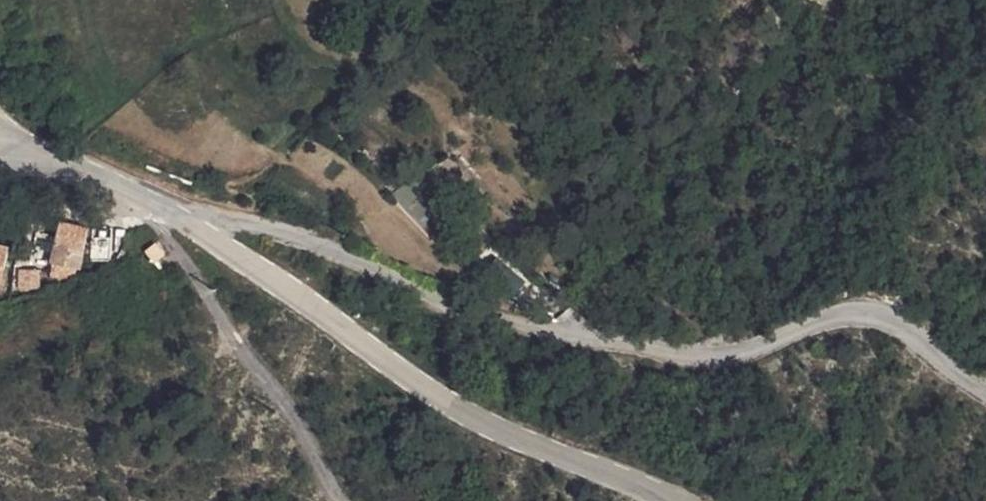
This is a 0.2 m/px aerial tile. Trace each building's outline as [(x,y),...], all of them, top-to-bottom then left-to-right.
[(422,226),(440,210),(412,179),(395,194),(422,226)] [(80,259),(86,223),(61,220),(58,235),(55,255),(61,256),(80,259)] [(36,264),(59,266),(61,256),(55,255),(58,235),(39,233),(36,264)] [(4,287),(10,246),(0,245),(0,286),(4,287)] [(16,288),(38,290),(40,271),(18,269),(16,288)]
